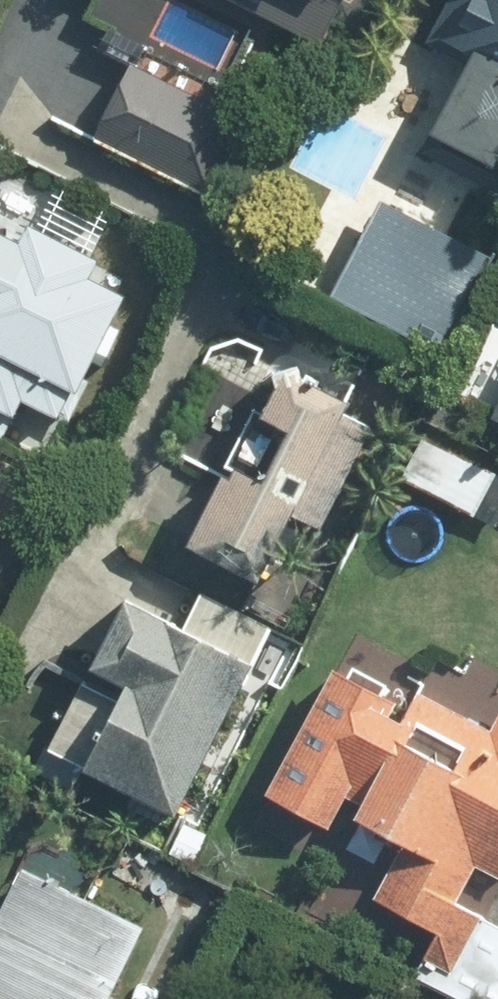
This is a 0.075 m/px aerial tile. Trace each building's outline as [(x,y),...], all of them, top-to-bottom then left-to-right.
[(325,52),(350,0),(215,0),(325,52)] [(431,43),(462,59),(418,149),(494,186),(497,178),(497,0),(452,0),(431,43)] [(239,119),(127,66),(91,143),(202,196),(239,119)] [(472,259),(376,213),(334,300),(429,346),(472,259)] [(0,248),(0,433),(3,434),(18,405),(56,424),(116,306),(0,248)] [(369,424),(275,378),(227,475),(218,471),(182,543),(252,577),(284,513),(316,529),(369,424)] [(390,473),(492,528),(497,517),(497,475),(414,429),(390,473)] [(274,642),(153,587),(72,765),(193,819),(274,642)] [(332,661),(266,796),(391,857),(369,902),(471,951),(497,895),(497,742),(332,661)] [(150,934),(18,869),(0,904),(0,998),(117,998),(150,934)] [(381,985),(375,998),(411,998),(381,985)]
